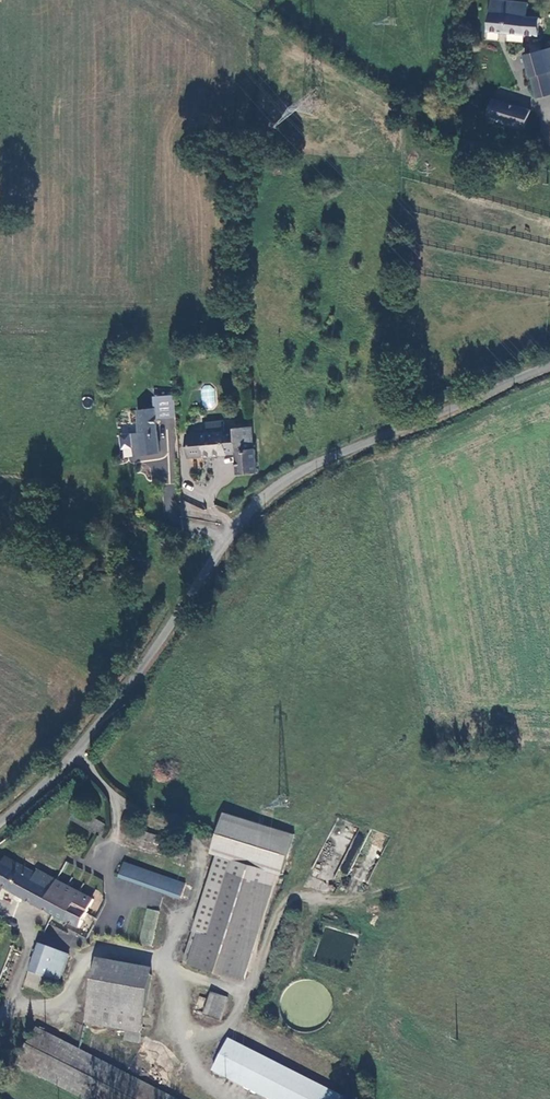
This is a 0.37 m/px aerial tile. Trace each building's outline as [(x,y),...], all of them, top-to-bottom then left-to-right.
[(487,28),(538,34),(540,18),(526,16),(527,5),(491,1),(487,28)] [(538,98),(549,94),(549,48),(541,50),(540,42),(531,44),(533,52),(524,54),(529,77),(532,76),(538,98)] [(524,128),(486,117),(480,136),(518,147),(524,128)] [(214,407),(215,386),(203,386),(202,407),(214,407)] [(155,409),(138,410),(140,433),(133,433),(134,456),(159,454),(157,420),(176,419),(175,397),(155,398),(155,409)] [(207,423),(207,434),(185,435),(187,458),(236,454),(237,474),(256,473),(255,450),(253,450),(252,428),(235,429),(235,431),(225,432),(225,422),(207,423)] [(106,826),(85,810),(78,819),(98,835),(106,826)] [(299,832),(230,810),(218,850),(222,852),(238,857),(272,867),(286,872),(299,832)] [(144,844),(157,847),(159,835),(146,832),(144,844)] [(238,857),(222,852),(198,927),(204,929),(214,932),(238,857)] [(204,929),(194,961),(238,975),(272,867),(238,857),(214,932),(204,929)] [(43,911),(58,885),(29,870),(28,872),(7,861),(3,867),(0,866),(0,889),(43,911)] [(190,905),(196,892),(131,864),(126,878),(190,905)] [(97,902),(60,883),(58,885),(43,911),(82,931),(97,902)] [(152,946),(159,911),(146,908),(139,943),(152,946)] [(204,929),(198,927),(188,959),(194,961),(204,929)] [(43,949),(29,988),(69,1002),(83,964),(43,949)] [(99,962),(93,1001),(148,1010),(154,971),(99,962)] [(216,988),(210,1011),(213,1012),(224,1015),(231,993),(216,988)] [(148,1010),(93,1001),(89,1026),(130,1032),(144,1034),(148,1010)] [(24,1068),(85,1098),(176,1098),(40,1032),(24,1068)] [(142,1044),(144,1034),(130,1032),(129,1042),(142,1044)] [(234,1039),(217,1070),(275,1098),(346,1098),(348,1096),(234,1039)]
